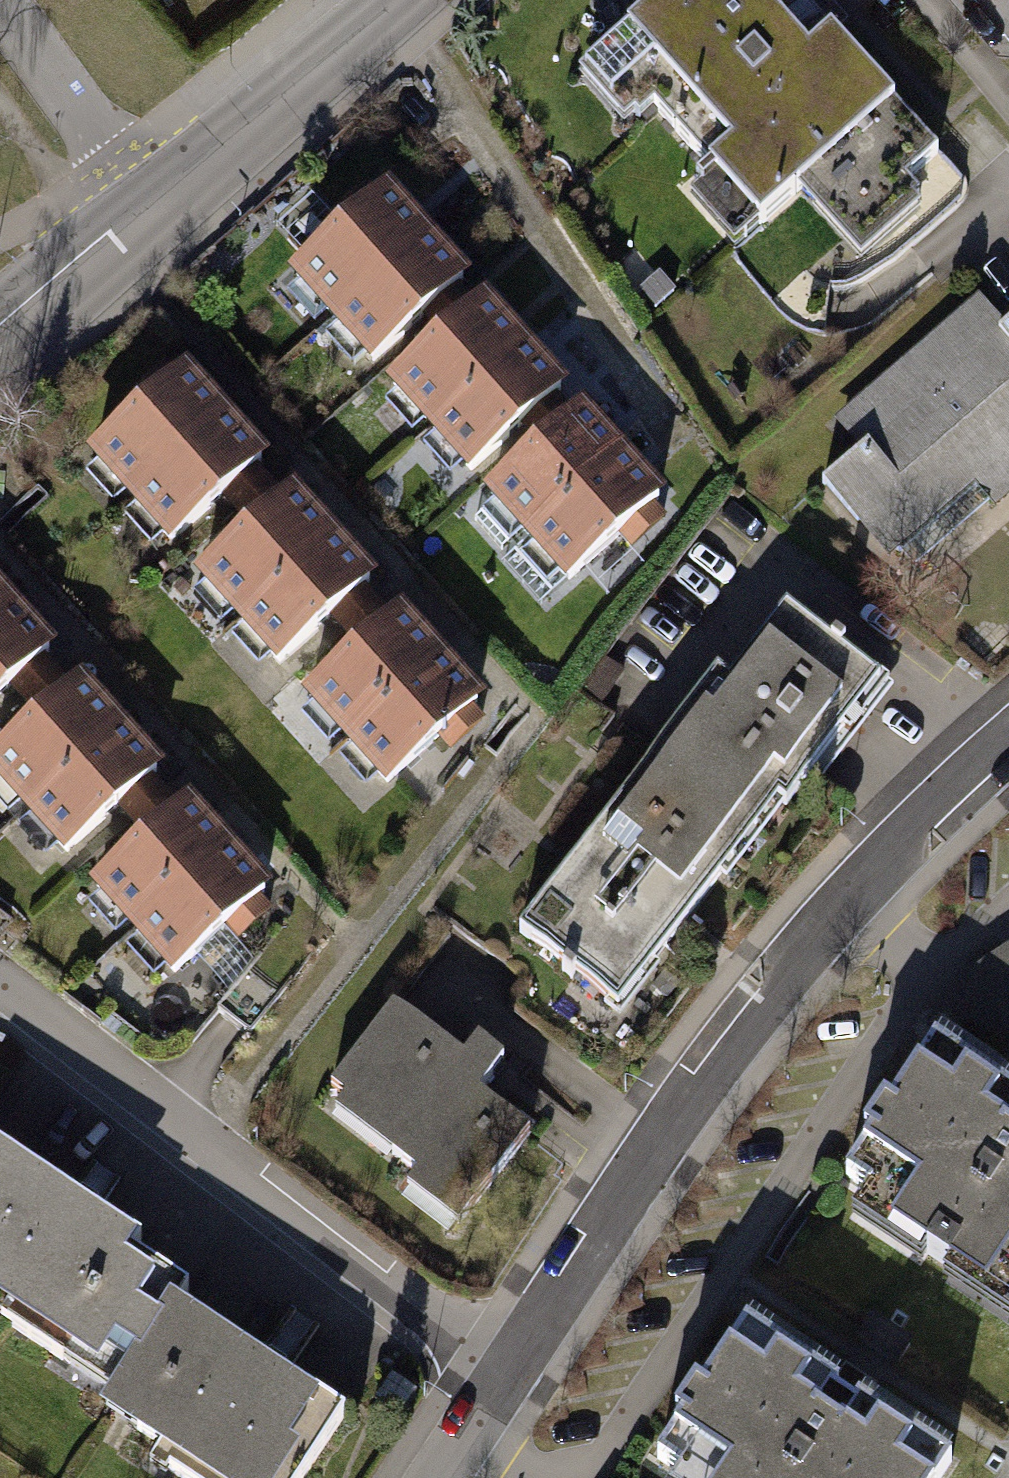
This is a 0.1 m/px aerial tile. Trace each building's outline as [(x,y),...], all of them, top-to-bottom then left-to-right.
[(803,0),(656,0),(574,72),(621,126),(659,92),(718,159),(678,194),(732,256),(798,199),(858,267),(927,206),(900,175),(932,147),(803,0)] [(291,275),(332,321),(434,231),(393,184),(291,275)] [(476,277),(434,231),(332,321),(374,368),(476,277)] [(389,385),(431,432),(533,341),(491,295),(389,385)] [(814,488),(915,603),(1008,520),(1008,332),(978,296),(853,406),(877,432),(814,488)] [(574,388),(533,341),(431,432),(472,479),(574,388)] [(89,455),(131,502),(233,411),(191,365),(89,455)] [(487,496),(528,543),(630,452),(589,406),(487,496)] [(275,458),(233,411),(131,502),(172,549),(275,458)] [(672,499),(630,452),(528,543),(570,590),(672,499)] [(198,577),(240,623),(342,533),(300,486),(198,577)] [(384,579),(342,533),(240,623),(282,670),(384,579)] [(19,603),(0,582),(0,620),(19,603)] [(19,603),(0,620),(0,704),(61,650),(19,603)] [(306,699),(347,746),(449,655),(408,609),(306,699)] [(709,677),(646,758),(751,839),(877,686),(780,615),(725,687),(709,677)] [(491,702),(449,655),(347,746),(389,793),(491,702)] [(0,752),(0,787),(24,814),(126,724),(85,677),(0,752)] [(168,770),(126,724),(24,814),(66,861),(168,770)] [(611,1009),(751,839),(646,758),(510,931),(611,1009)] [(91,890),(133,936),(235,844),(193,798),(91,890)] [(276,890),(235,844),(133,936),(174,981),(276,890)] [(958,990),(937,1016),(1007,1061),(1008,1058),(1008,954),(958,990)] [(391,1005),(331,1085),(345,1096),(333,1111),(417,1175),(408,1186),(461,1226),(531,1134),(480,1095),(505,1062),(479,1042),(465,1061),(391,1005)] [(938,1040),(843,1181),(867,1197),(853,1218),(1008,1322),(1008,1088),(938,1040)] [(105,1389),(177,1284),(139,1259),(147,1246),(0,1148),(0,1319),(105,1389)] [(177,1284),(105,1389),(116,1396),(103,1414),(162,1453),(156,1463),(178,1477),(311,1477),(349,1421),(184,1310),(194,1296),(177,1284)] [(737,1323),(641,1466),(659,1477),(937,1477),(947,1463),(737,1323)]
